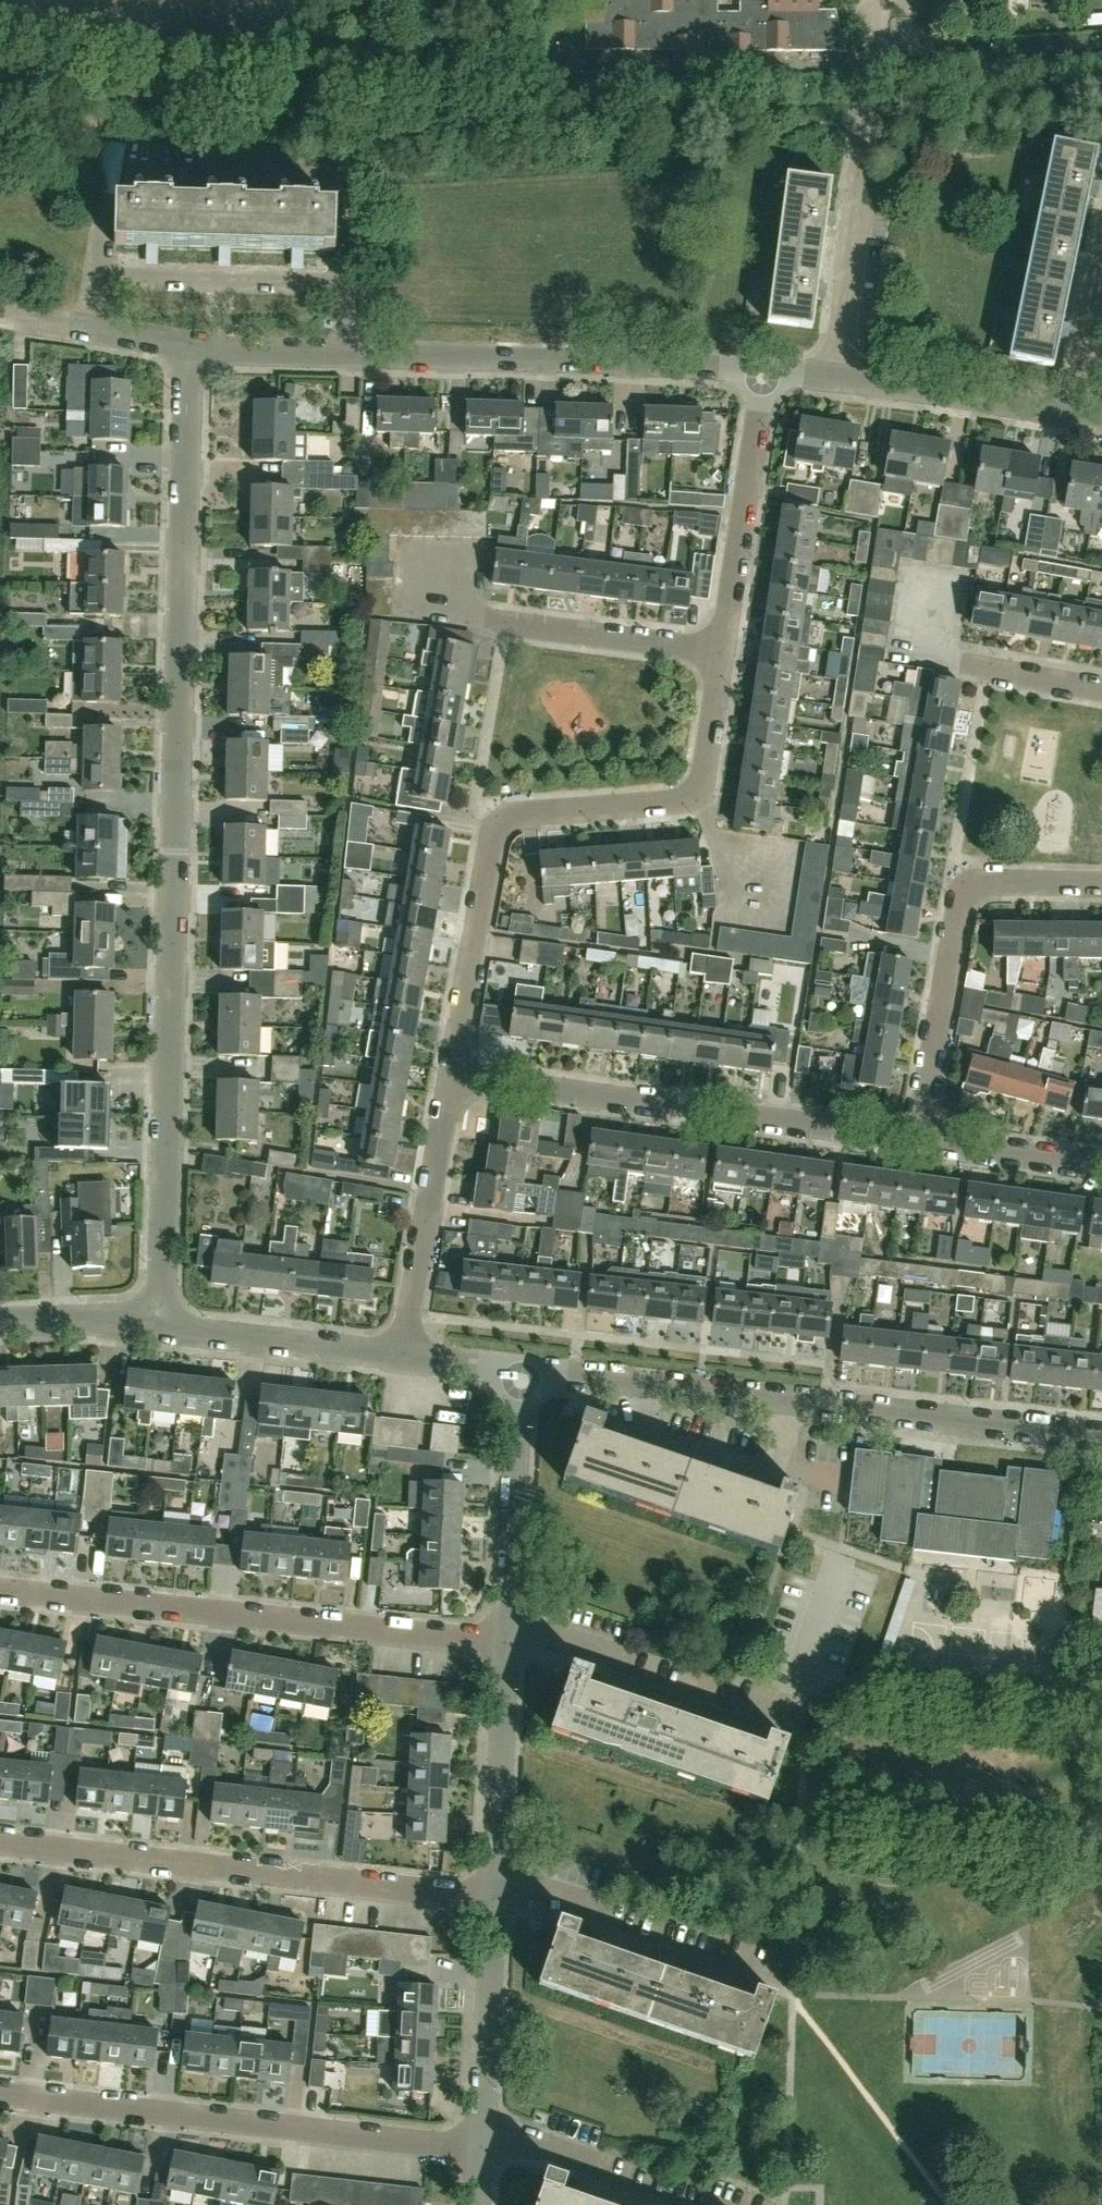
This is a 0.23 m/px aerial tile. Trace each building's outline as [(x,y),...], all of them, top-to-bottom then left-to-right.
[(587,2),(583,2),(583,23),(587,23),(587,48),(673,50),(673,62),(693,63),(693,61),(728,62),(728,63),(748,63),(748,51),(766,51),(766,52),(842,53),(843,54),(844,53),(838,24),(825,23),(825,0),(587,0),(587,2)] [(1091,182),(1097,151),(1085,149),(1086,145),(1078,143),(1078,147),(1054,143),(1039,214),(1082,223),(1088,194),(1095,195),(1098,183),(1091,182)] [(778,249),(821,255),(825,225),(833,226),(834,214),(827,213),(831,182),(788,176),(778,249)] [(159,245),(189,246),(191,196),(117,194),(116,244),(147,245),(147,258),(158,258),(159,245)] [(232,247),(262,248),(264,198),(191,196),(189,246),(221,247),(220,259),(231,260),(232,247)] [(335,250),(337,200),(264,198),(262,248),(293,249),(292,262),(304,262),(304,249),(335,250)] [(1082,223),(1039,214),(1025,285),(1068,294),(1074,264),(1081,266),(1083,254),(1076,253),(1082,223)] [(821,255),(778,249),(768,322),(812,327),(816,296),(823,297),(825,286),(817,285),(821,255)] [(1068,294),(1025,285),(1010,357),(1053,366),(1059,335),(1066,337),(1069,325),(1061,324),(1068,294)] [(69,365),(68,408),(129,411),(130,384),(117,383),(118,367),(69,365)] [(27,408),(27,380),(28,367),(13,366),(13,379),(15,380),(14,408),(27,408)] [(360,433),(360,427),(362,399),(347,398),(346,419),(338,419),(337,432),(360,433)] [(405,450),(406,434),(407,400),(378,399),(377,433),(391,433),(390,449),(405,450)] [(420,450),(420,434),(433,435),(435,401),(407,400),(406,434),(405,450),(420,450)] [(254,430),(293,431),(294,404),(255,402),(254,430)] [(464,435),(495,436),(496,403),(465,402),(464,435)] [(496,403),(495,436),(494,449),(508,450),(509,436),(523,437),(524,404),(496,403)] [(684,409),(673,408),(672,441),(699,442),(699,453),(714,453),(719,424),(700,424),(701,404),(684,403),(684,409)] [(582,460),(583,439),(584,405),(555,405),(554,438),(567,438),(567,459),(582,460)] [(611,406),(584,405),(583,439),(582,460),(583,460),(583,451),(610,452),(611,406)] [(129,411),(68,408),(68,411),(67,424),(93,425),(92,440),(128,441),(129,411)] [(672,441),(673,408),(645,408),(644,440),(659,441),(659,454),(672,454),(672,450),(674,450),(674,446),(672,446),(672,441)] [(824,466),(832,424),(805,420),(802,433),(791,431),(787,449),(784,468),(811,473),(811,471),(822,472),(824,466)] [(832,424),(824,466),(851,470),(858,429),(832,424)] [(253,460),(307,462),(308,434),(293,433),(293,431),(254,430),(253,460)] [(312,434),(312,453),(335,453),(336,434),(312,434)] [(915,480),(922,439),(895,435),(888,476),(915,480)] [(13,438),(13,449),(39,450),(39,438),(13,438)] [(950,443),(922,439),(915,480),(943,485),(943,483),(950,443)] [(13,449),(13,465),(39,465),(39,450),(13,449)] [(1005,495),(1012,454),(984,450),(978,490),(1005,495)] [(1015,497),(1031,500),(1038,459),(1012,454),(1005,495),(1002,511),(1012,513),(1015,497)] [(537,497),(548,498),(549,472),(550,457),(538,457),(538,471),(537,497)] [(435,460),(435,485),(404,483),(403,510),(413,510),(425,510),(437,511),(448,511),(450,460),(435,460)] [(461,460),(450,460),(448,511),(450,511),(460,511),(460,485),(461,460)] [(306,475),(334,475),(334,463),(307,462),(306,475)] [(614,500),(626,500),(627,462),(626,462),(626,475),(615,474),(614,500)] [(627,462),(626,500),(638,501),(639,462),(627,462)] [(1091,533),(1101,472),(1101,469),(1073,464),(1069,487),(1065,486),(1062,504),(1064,507),(1081,510),(1079,522),(1081,525),(1086,526),(1085,532),(1091,533)] [(91,469),(90,497),(126,499),(127,470),(91,469)] [(1091,533),(1098,534),(1100,525),(1101,525),(1101,472),(1091,533)] [(306,490),(357,491),(357,482),(357,477),(334,476),(334,475),(306,475),(306,490)] [(863,516),(868,484),(850,481),(846,513),(863,516)] [(401,510),(403,510),(404,483),(403,491),(369,490),(370,483),(357,482),(357,491),(357,508),(368,508),(368,509),(401,510)] [(670,506),(702,508),(703,485),(671,483),(670,506)] [(883,486),(868,484),(863,516),(878,518),(883,486)] [(788,485),(785,501),(785,502),(817,507),(820,490),(788,485)] [(493,486),(493,495),(506,495),(506,486),(493,486)] [(300,498),(301,489),(252,488),(251,516),(291,517),(291,498),(300,498)] [(125,527),(126,499),(90,497),(76,496),(75,525),(125,527)] [(499,538),(498,551),(494,584),(521,587),(528,539),(531,515),(533,497),(523,497),(520,527),(518,527),(517,540),(499,538)] [(549,498),(548,498),(537,497),(533,497),(531,515),(540,516),(542,500),(548,501),(549,498)] [(940,504),(937,527),(935,537),(943,539),(951,540),(957,506),(940,504)] [(577,522),(586,523),(589,507),(580,505),(577,522)] [(957,506),(951,540),(956,541),(967,543),(973,509),(957,506)] [(598,508),(589,507),(586,523),(587,523),(585,542),(594,543),(596,524),(598,508)] [(818,512),(784,507),(779,534),(814,539),(818,512)] [(622,524),(642,526),(644,510),(624,508),(622,524)] [(400,536),(401,510),(368,509),(368,519),(368,535),(389,536),(400,536)] [(701,511),(675,509),(674,522),(700,524),(701,511)] [(412,536),(413,510),(403,510),(401,510),(400,536),(412,536)] [(425,537),(425,510),(413,510),(412,536),(425,537)] [(437,537),(437,511),(425,510),(425,537),(437,537)] [(644,510),(642,526),(653,527),(654,511),(644,510)] [(437,537),(449,537),(450,511),(448,511),(437,511),(437,537)] [(462,511),(460,511),(450,511),(449,537),(461,537),(462,511)] [(461,537),(474,538),(474,512),(462,511),(461,537)] [(487,512),(474,512),(474,538),(486,538),(487,512)] [(1026,548),(1041,550),(1047,518),(1031,515),(1026,548)] [(290,546),(291,517),(251,516),(251,545),(278,546),(282,546),(290,546)] [(1047,518),(1041,550),(1058,553),(1064,521),(1047,518)] [(39,523),(12,522),(12,536),(38,537),(39,523)] [(899,569),(901,556),(904,532),(880,528),(874,565),(899,569)] [(861,531),(859,546),(869,548),(871,533),(861,531)] [(901,556),(912,558),(916,534),(904,532),(901,556)] [(775,561),(810,566),(814,539),(779,534),(775,561)] [(912,558),(926,560),(931,537),(917,534),(916,534),(912,558)] [(368,535),(367,549),(389,550),(389,536),(368,535)] [(521,587),(549,591),(556,541),(552,539),(548,537),(544,535),(538,535),(533,536),(528,539),(521,587)] [(931,537),(926,560),(939,562),(943,539),(935,537),(931,537)] [(71,551),(70,582),(123,583),(124,554),(87,553),(80,552),(80,539),(45,538),(45,551),(71,551)] [(956,541),(951,540),(943,539),(939,562),(952,564),(956,541)] [(549,591),(576,595),(581,561),(555,558),(557,542),(556,541),(549,591)] [(956,541),(952,564),(965,566),(969,543),(967,543),(956,541)] [(856,563),(858,547),(824,543),(822,559),(856,563)] [(981,545),(969,543),(965,566),(978,568),(981,545)] [(869,548),(859,546),(857,561),(867,562),(869,548)] [(304,548),(304,558),(303,560),(331,561),(331,549),(304,548)] [(389,563),(389,550),(367,549),(367,563),(389,563)] [(609,565),(604,599),(633,602),(638,554),(626,553),(624,567),(609,565)] [(633,602),(660,606),(664,573),(651,571),(653,556),(638,554),(633,602)] [(1025,559),(1023,569),(1038,572),(1040,561),(1025,559)] [(331,561),(303,560),(303,575),(331,575),(331,561)] [(609,565),(581,561),(576,595),(604,599),(609,565)] [(775,561),(771,587),(806,592),(819,594),(823,568),(810,566),(775,561)] [(1040,561),(1038,572),(1052,575),(1064,577),(1066,566),(1054,564),(1040,561)] [(367,563),(367,576),(393,577),(393,563),(389,563),(367,563)] [(874,565),(872,578),(897,582),(899,569),(874,565)] [(1066,566),(1064,577),(1076,579),(1090,581),(1092,571),(1078,568),(1066,566)] [(250,571),(249,601),(289,602),(290,573),(277,572),(277,570),(272,570),(272,572),(250,571)] [(1090,581),(1101,583),(1101,572),(1092,571),(1090,581)] [(664,573),(660,606),(686,609),(690,576),(664,573)] [(393,590),(393,577),(367,576),(366,589),(393,590)] [(894,596),(897,582),(872,578),(870,592),(894,596)] [(123,583),(70,582),(66,582),(66,591),(71,591),(71,612),(122,614),(123,583)] [(853,584),(851,599),(861,601),(863,585),(853,584)] [(806,592),(771,587),(767,614),(813,621),(814,610),(804,608),(806,592)] [(392,603),(393,590),(366,589),(366,602),(392,603)] [(1007,596),(1001,630),(1027,634),(1034,591),(1023,589),(1022,599),(1007,596)] [(973,624),(1001,630),(1007,596),(980,591),(973,624)] [(1027,634),(1053,639),(1059,606),(1058,606),(1061,593),(1049,591),(1047,603),(1034,601),(1035,591),(1034,591),(1027,634)] [(870,592),(868,605),(892,609),(894,596),(870,592)] [(1086,601),(1079,644),(1101,648),(1101,600),(1087,598),(1086,601)] [(861,601),(851,599),(849,613),(859,614),(861,601)] [(1079,644),(1086,601),(1075,599),(1073,608),(1059,606),(1053,639),(1079,644)] [(276,633),(276,631),(288,631),(289,602),(249,601),(248,630),(270,631),(270,633),(276,633)] [(392,616),(392,603),(366,602),(366,615),(392,616)] [(890,622),(892,609),(868,605),(865,618),(890,622)] [(12,624),(47,625),(47,613),(12,612),(12,624)] [(813,621),(767,614),(763,640),(809,647),(813,621)] [(865,618),(863,631),(888,635),(890,622),(865,618)] [(392,623),(371,620),(368,657),(387,659),(392,623)] [(74,640),(72,670),(121,671),(122,641),(80,639),(80,626),(47,625),(46,638),(74,640)] [(421,665),(474,674),(476,660),(474,658),(471,657),(473,647),(458,644),(461,632),(430,626),(426,652),(424,652),(421,665)] [(863,631),(861,644),(886,648),(888,635),(863,631)] [(288,646),(329,647),(329,646),(339,646),(340,632),(301,632),(301,645),(288,645),(288,646)] [(845,635),(843,652),(853,654),(855,637),(845,635)] [(811,648),(809,647),(763,640),(759,667),(801,673),(810,674),(811,662),(809,662),(811,648)] [(859,657),(874,659),(883,661),(886,648),(861,644),(859,657)] [(287,658),(261,658),(230,657),(229,688),(270,689),(270,688),(283,688),(284,668),(293,668),(293,659),(328,660),(329,647),(288,646),(287,658)] [(851,666),(853,654),(843,652),(841,664),(851,666)] [(368,657),(366,673),(386,675),(387,659),(368,657)] [(871,676),(874,659),(859,657),(855,677),(853,691),(869,693),(871,676)] [(848,676),(851,666),(841,664),(837,676),(837,679),(848,680),(848,676)] [(431,693),(464,699),(468,675),(473,676),(474,674),(421,665),(419,676),(433,679),(431,693)] [(887,674),(913,677),(914,668),(888,665),(887,674)] [(759,667),(755,693),(790,699),(797,700),(801,673),(759,667)] [(910,689),(908,700),(956,709),(961,683),(933,678),(934,672),(917,669),(914,690),(910,689)] [(121,671),(72,670),(72,675),(72,702),(120,703),(121,676),(121,671)] [(837,679),(835,691),(846,693),(848,680),(837,679)] [(270,689),(229,688),(229,715),(242,716),(242,718),(247,718),(247,716),(269,716),(270,689)] [(413,716),(460,724),(464,699),(431,693),(430,693),(417,691),(413,716)] [(833,705),(844,707),(846,693),(835,691),(833,705)] [(865,720),(865,719),(869,693),(853,691),(849,716),(865,720)] [(786,725),(790,699),(755,693),(751,720),(786,725)] [(364,695),(362,708),(380,710),(382,711),(383,697),(364,695)] [(47,701),(8,700),(7,713),(46,714),(47,714),(47,701)] [(903,726),(952,734),(956,709),(908,700),(906,716),(924,719),(923,728),(904,725),(903,726)] [(841,723),(844,707),(833,705),(831,722),(841,723)] [(382,711),(380,710),(362,708),(361,720),(380,722),(382,711)] [(48,715),(47,714),(46,714),(46,729),(72,729),(73,716),(48,715)] [(409,743),(422,745),(461,752),(464,735),(458,734),(460,724),(413,716),(413,717),(404,715),(402,727),(411,728),(409,743)] [(282,731),(310,732),(310,717),(274,716),(274,730),(282,731)] [(751,720),(747,747),(782,752),(786,725),(751,720)] [(901,741),(899,751),(947,759),(952,734),(903,726),(901,741)] [(46,758),(86,759),(118,760),(119,730),(87,729),(86,759),(72,758),(72,743),(46,743),(46,758)] [(310,732),(282,731),(281,744),(310,745),(310,732)] [(827,743),(825,758),(836,760),(840,734),(823,732),(822,743),(827,743)] [(868,738),(853,735),(852,743),(867,746),(868,738)] [(229,743),(228,772),(268,773),(269,744),(229,743)] [(866,756),(867,746),(852,743),(850,753),(866,756)] [(422,745),(417,771),(451,776),(455,752),(461,753),(461,752),(422,745)] [(356,761),(367,763),(369,748),(358,747),(356,761)] [(781,754),(782,752),(747,747),(743,773),(778,778),(778,779),(787,780),(790,755),(781,754)] [(897,765),(895,777),(943,785),(947,759),(899,751),(899,753),(905,754),(903,766),(897,765)] [(70,775),(85,775),(85,790),(117,791),(118,760),(86,759),(46,758),(45,775),(70,776),(70,775)] [(832,787),(836,760),(825,758),(823,774),(821,785),(832,787)] [(367,763),(356,761),(355,776),(373,778),(374,764),(367,763)] [(451,776),(417,771),(417,772),(402,769),(396,806),(419,810),(421,800),(446,804),(451,776)] [(848,771),(844,795),(859,797),(863,773),(848,771)] [(268,773),(228,772),(227,801),(267,802),(268,773)] [(743,773),(739,800),(774,805),(778,779),(778,778),(743,773)] [(897,804),(938,811),(943,785),(895,777),(894,780),(902,781),(897,804)] [(828,813),(832,787),(821,785),(819,797),(817,811),(828,813)] [(40,802),(48,802),(73,803),(74,803),(74,790),(49,789),(49,793),(40,793),(40,802)] [(844,795),(842,805),(858,807),(859,797),(844,795)] [(772,815),(774,805),(739,800),(735,827),(766,831),(765,836),(782,839),(784,822),(771,820),(772,815)] [(279,816),(307,816),(307,802),(271,801),(270,815),(279,816)] [(40,802),(21,802),(20,815),(73,817),(73,803),(48,802),(40,802)] [(349,842),(366,844),(369,817),(372,818),(373,808),(353,804),(349,842)] [(897,805),(892,829),(934,836),(938,811),(897,804),(897,805)] [(417,826),(412,852),(445,857),(450,831),(435,828),(437,818),(401,811),(399,823),(417,826)] [(826,829),(828,813),(817,811),(815,827),(826,829)] [(306,830),(307,816),(279,816),(279,829),(306,830)] [(80,817),(79,848),(126,849),(127,820),(116,819),(80,817)] [(226,827),(225,857),(265,858),(266,828),(226,827)] [(934,836),(892,829),(891,830),(904,832),(900,857),(929,862),(934,836)] [(852,840),(837,837),(836,845),(851,848),(852,840)] [(698,841),(671,844),(674,877),(701,875),(702,895),(703,908),(716,907),(713,866),(700,867),(698,841)] [(806,842),(804,854),(828,858),(830,846),(806,842)] [(671,844),(645,846),(647,880),(674,877),(671,844)] [(850,858),(851,848),(836,845),(834,856),(850,858)] [(645,846),(619,848),(622,882),(647,880),(645,846)] [(126,849),(79,848),(78,878),(114,880),(114,879),(125,879),(126,849)] [(619,848),(593,850),(595,884),(622,882),(619,848)] [(593,850),(567,852),(570,886),(595,884),(593,850)] [(445,857),(412,852),(408,878),(441,883),(445,857)] [(570,886),(567,852),(540,854),(544,906),(555,905),(554,898),(570,897),(570,886)] [(889,881),(895,882),(925,887),(929,862),(900,857),(873,852),(871,865),(891,869),(889,881)] [(802,866),(826,870),(828,858),(804,854),(802,866)] [(265,858),(225,857),(224,885),(265,887),(265,858)] [(802,866),(800,878),(825,882),(826,870),(802,866)] [(361,873),(360,891),(390,892),(390,874),(361,873)] [(71,878),(6,876),(5,890),(33,891),(52,892),(71,892),(71,878)] [(408,878),(404,903),(436,909),(441,883),(408,878)] [(798,890),(823,894),(825,882),(800,878),(798,890)] [(343,880),(342,895),(352,896),(354,881),(343,880)] [(869,893),(867,904),(920,913),(925,887),(895,882),(893,897),(869,893)] [(277,886),(277,900),(304,901),(305,887),(277,886)] [(828,897),(844,899),(845,891),(829,889),(828,897)] [(798,890),(796,901),(821,905),(823,894),(798,890)] [(77,893),(52,892),(33,891),(32,906),(51,907),(51,916),(77,916),(77,933),(113,934),(113,907),(77,906),(77,893)] [(340,909),(341,909),(351,910),(352,896),(342,895),(340,909)] [(825,918),(841,921),(844,901),(844,899),(828,897),(825,918)] [(304,914),(304,901),(277,900),(276,914),(304,914)] [(794,913),(819,917),(821,905),(796,901),(794,913)] [(404,903),(399,929),(432,935),(436,909),(404,903)] [(916,939),(920,913),(867,904),(861,903),(859,915),(889,920),(886,934),(916,939)] [(223,942),(263,943),(264,914),(224,913),(223,942)] [(817,929),(819,917),(794,913),(792,925),(817,929)] [(511,923),(509,933),(527,935),(542,937),(543,927),(533,925),(534,917),(512,914),(511,923)] [(851,922),(841,921),(825,918),(823,931),(849,935),(851,922)] [(816,940),(817,929),(792,925),(791,937),(816,940)] [(1021,964),(1021,959),(1022,926),(994,925),(993,958),(1007,958),(1007,985),(1016,985),(1021,964)] [(1050,959),(1050,926),(1022,926),(1021,959),(1050,959)] [(1078,927),(1050,926),(1050,959),(1063,959),(1063,982),(1077,981),(1078,960),(1078,927)] [(1078,927),(1078,960),(1101,960),(1101,927),(1078,927)] [(716,951),(729,953),(732,929),(719,928),(716,951)] [(399,929),(394,956),(427,961),(432,935),(399,929)] [(558,929),(557,940),(572,941),(573,931),(558,929)] [(729,953),(741,955),(744,931),(732,929),(729,953)] [(572,941),(585,943),(587,933),(573,931),(572,941)] [(679,934),(651,931),(652,942),(667,943),(678,945),(679,934)] [(741,955),(753,956),(756,932),(744,931),(741,955)] [(337,932),(336,947),(345,947),(347,948),(348,932),(337,932)] [(753,956),(765,958),(768,934),(756,932),(753,956)] [(85,968),(98,969),(111,969),(113,934),(77,933),(76,954),(50,954),(49,979),(85,980),(85,968)] [(691,936),(679,934),(678,945),(708,950),(710,936),(692,934),(691,936)] [(765,958),(776,960),(779,935),(768,934),(765,958)] [(597,935),(597,944),(625,948),(627,939),(611,936),(597,935)] [(812,965),(816,940),(791,937),(779,935),(776,960),(812,965)] [(640,940),(627,939),(625,948),(638,950),(640,940)] [(820,951),(846,955),(848,943),(822,939),(820,951)] [(519,963),(547,967),(550,945),(522,941),(519,963)] [(263,943),(223,942),(222,971),(250,971),(275,972),(275,971),(276,943),(263,943)] [(561,969),(564,947),(550,945),(547,967),(561,969)] [(333,973),(344,974),(347,948),(345,947),(336,947),(333,973)] [(586,961),(601,963),(602,952),(587,950),(586,961)] [(616,954),(602,952),(601,963),(614,965),(616,954)] [(859,978),(907,987),(912,961),(869,953),(864,979),(859,978)] [(628,956),(616,954),(614,965),(613,972),(626,974),(628,956)] [(706,975),(708,957),(691,954),(689,973),(706,975)] [(394,956),(390,981),(423,987),(427,961),(394,956)] [(638,969),(653,971),(654,959),(639,957),(638,969)] [(705,982),(730,986),(734,960),(708,957),(706,975),(705,982)] [(666,973),(668,961),(654,959),(653,971),(666,973)] [(742,983),(757,985),(761,961),(750,959),(749,972),(744,972),(742,983)] [(761,961),(757,985),(770,987),(772,976),(770,976),(772,962),(761,961)] [(13,981),(35,981),(36,963),(13,962),(13,981)] [(968,990),(987,993),(990,973),(971,970),(968,990)] [(275,971),(275,972),(275,985),(302,986),(302,985),(303,972),(275,971)] [(817,971),(815,982),(832,983),(833,974),(817,971)] [(303,972),(302,985),(325,986),(327,973),(310,972),(303,972)] [(333,973),(330,999),(341,1000),(344,974),(333,973)] [(866,1005),(902,1012),(907,987),(859,978),(857,989),(868,991),(866,1005)] [(13,981),(3,981),(3,995),(34,996),(35,981),(13,981)] [(390,981),(386,1006),(418,1012),(423,987),(390,981)] [(302,1000),(302,986),(275,985),(274,998),(302,1000)] [(1013,995),(1016,985),(1007,985),(1007,997),(1013,998),(1014,995),(1013,995)] [(628,988),(627,1005),(641,1005),(642,989),(628,988)] [(985,1005),(1010,1010),(1013,998),(1007,997),(988,993),(985,1005)] [(48,1026),(78,1027),(110,1027),(111,995),(78,994),(78,1014),(63,1014),(62,1016),(48,1015),(48,1026)] [(1014,995),(1013,998),(1010,1010),(1019,1012),(1023,997),(1014,995)] [(221,1027),(261,1028),(262,998),(250,998),(221,997),(221,1027)] [(1045,1001),(1023,997),(1019,1012),(1043,1017),(1046,1002),(1045,1001)] [(328,1013),(330,1013),(340,1014),(341,1000),(330,999),(328,1013)] [(563,1045),(588,1048),(593,1016),(594,1001),(581,1000),(580,1014),(567,1013),(563,1045)] [(599,1017),(593,1016),(588,1048),(615,1052),(619,1020),(621,1006),(601,1004),(599,1017)] [(510,1037),(536,1041),(541,1009),(519,1006),(514,1005),(512,1022),(510,1037)] [(898,1037),(902,1012),(866,1005),(863,1021),(857,1020),(855,1030),(898,1037)] [(418,1012),(386,1006),(381,1033),(414,1039),(418,1012)] [(621,1006),(619,1020),(615,1052),(641,1056),(646,1024),(636,1022),(638,1009),(621,1006)] [(1077,1008),(1069,1006),(1066,1021),(1075,1023),(1078,1008),(1077,1008)] [(1087,1010),(1078,1008),(1075,1023),(1084,1025),(1087,1010)] [(541,1009),(536,1041),(563,1045),(567,1013),(541,1009)] [(980,1089),(990,1091),(1003,1043),(1006,1033),(1006,1031),(1010,1014),(984,1009),(981,1022),(996,1025),(988,1054),(968,1049),(961,1074),(968,1075),(965,1085),(964,1088),(965,1092),(976,1095),(979,1092),(980,1089)] [(641,1056),(667,1059),(673,1014),(664,1012),(662,1026),(646,1024),(641,1056)] [(674,1014),(673,1014),(667,1059),(693,1063),(698,1031),(672,1027),(674,1014)] [(1016,1035),(1019,1016),(1010,1014),(1006,1031),(1006,1033),(1016,1035)] [(811,1015),(810,1022),(825,1024),(826,1017),(811,1015)] [(810,1022),(808,1032),(823,1034),(825,1024),(810,1022)] [(1049,1040),(1059,1042),(1062,1027),(1052,1025),(1049,1040)] [(65,1027),(78,1028),(77,1059),(110,1060),(110,1027),(78,1027),(48,1026),(48,1036),(66,1037),(65,1027)] [(261,1028),(221,1027),(220,1056),(260,1057),(261,1028)] [(719,1067),(745,1071),(751,1027),(750,1027),(749,1038),(724,1035),(719,1067)] [(777,1031),(751,1027),(745,1071),(772,1074),(774,1063),(787,1065),(791,1033),(777,1031)] [(1062,1027),(1059,1042),(1067,1044),(1070,1029),(1062,1027)] [(846,1054),(846,1055),(893,1063),(898,1037),(855,1030),(853,1042),(867,1045),(864,1058),(846,1054)] [(376,1059),(409,1065),(414,1039),(381,1033),(371,1031),(366,1057),(376,1059)] [(693,1063),(719,1067),(724,1035),(698,1031),(693,1063)] [(1091,1033),(1088,1047),(1101,1050),(1101,1035),(1091,1033)] [(326,1037),(324,1051),(336,1052),(337,1038),(326,1037)] [(1003,1043),(990,1091),(1015,1098),(1023,1070),(1008,1066),(1013,1046),(1003,1043)] [(812,1050),(807,1049),(799,1047),(795,1072),(809,1074),(812,1050)] [(1023,1070),(1015,1098),(1040,1105),(1053,1061),(1055,1056),(1054,1056),(1056,1052),(1044,1049),(1037,1074),(1023,1070)] [(323,1066),(335,1067),(336,1052),(324,1051),(323,1066)] [(860,1085),(860,1084),(889,1089),(893,1063),(846,1055),(841,1081),(860,1085)] [(272,1056),(272,1070),(300,1071),(300,1057),(272,1056)] [(372,1085),(405,1090),(409,1065),(376,1059),(366,1057),(366,1058),(369,1059),(367,1068),(375,1069),(372,1085)] [(1060,1080),(1065,1064),(1053,1061),(1040,1105),(1066,1112),(1074,1084),(1060,1080)] [(1,1070),(1,1083),(50,1084),(51,1072),(1,1070)] [(300,1071),(272,1070),(271,1084),(299,1085),(300,1071)] [(219,1082),(218,1112),(258,1113),(259,1084),(219,1082)] [(65,1116),(108,1118),(109,1086),(56,1084),(56,1116),(65,1116)] [(400,1116),(405,1090),(372,1085),(367,1110),(400,1116)] [(320,1089),(318,1103),(330,1104),(332,1090),(320,1089)] [(1101,1120),(1101,1091),(1085,1089),(1081,1117),(1101,1120)] [(330,1104),(318,1103),(316,1118),(328,1118),(330,1104)] [(400,1116),(367,1110),(363,1137),(396,1142),(400,1116)] [(258,1113),(218,1112),(217,1141),(257,1142),(258,1113)] [(88,1162),(89,1149),(107,1150),(108,1118),(65,1116),(56,1116),(55,1148),(35,1148),(34,1161),(88,1162)] [(572,1116),(571,1146),(584,1146),(585,1117),(572,1116)] [(556,1158),(571,1160),(572,1149),(559,1147),(559,1144),(536,1141),(538,1124),(503,1120),(499,1148),(499,1149),(526,1152),(526,1153),(556,1157),(556,1158)] [(615,1180),(621,1136),(593,1132),(587,1176),(615,1180)] [(645,1172),(649,1140),(621,1136),(615,1180),(616,1180),(613,1202),(624,1203),(629,1169),(643,1171),(645,1172)] [(391,1170),(396,1142),(363,1137),(358,1163),(338,1159),(335,1172),(389,1181),(390,1170),(391,1170)] [(677,1144),(649,1140),(645,1172),(644,1182),(671,1186),(673,1176),(677,1144)] [(677,1144),(673,1176),(701,1180),(706,1148),(677,1144)] [(491,1147),(486,1178),(522,1182),(526,1153),(526,1152),(499,1149),(499,1148),(491,1147)] [(741,1195),(742,1186),(747,1153),(718,1149),(712,1191),(741,1195)] [(312,1167),(330,1170),(333,1153),(315,1150),(312,1167)] [(270,1151),(268,1165),(295,1169),(297,1155),(270,1151)] [(771,1190),(775,1157),(747,1153),(742,1186),(768,1190),(771,1190)] [(796,1194),(799,1194),(803,1161),(775,1157),(771,1190),(796,1194)] [(225,1172),(252,1176),(254,1163),(228,1158),(225,1172)] [(803,1161),(799,1194),(827,1198),(831,1166),(803,1161)] [(48,1163),(48,1162),(33,1162),(34,1204),(24,1204),(25,1220),(5,1220),(5,1221),(0,1221),(0,1255),(7,1254),(7,1272),(38,1271),(36,1219),(50,1219),(48,1163)] [(265,1179),(267,1165),(254,1163),(252,1176),(265,1179)] [(866,1203),(869,1203),(874,1171),(844,1167),(840,1199),(866,1203)] [(76,1168),(75,1178),(95,1180),(96,1170),(76,1168)] [(897,1207),(901,1175),(874,1171),(869,1203),(893,1207),(897,1207)] [(285,1185),(302,1188),(304,1177),(287,1174),(285,1185)] [(544,1175),(543,1186),(558,1188),(559,1177),(544,1175)] [(924,1211),(929,1179),(901,1175),(897,1207),(921,1211),(924,1211)] [(304,1177),(302,1188),(306,1188),(305,1199),(324,1201),(325,1189),(321,1189),(322,1180),(304,1177)] [(556,1199),(557,1190),(558,1188),(543,1186),(522,1183),(522,1182),(486,1178),(479,1177),(477,1189),(473,1188),(470,1206),(509,1211),(512,1193),(538,1197),(556,1199)] [(957,1183),(929,1179),(924,1211),(938,1213),(939,1217),(947,1218),(951,1215),(953,1215),(957,1183)] [(77,1200),(62,1200),(62,1202),(63,1202),(64,1237),(64,1247),(72,1247),(73,1268),(72,1268),(73,1269),(84,1269),(84,1276),(101,1275),(101,1268),(104,1268),(103,1238),(110,1238),(109,1182),(77,1183),(77,1200)] [(340,1197),(354,1199),(357,1186),(342,1184),(340,1197)] [(970,1185),(965,1217),(994,1221),(999,1189),(970,1185)] [(383,1191),(357,1186),(354,1199),(381,1204),(383,1191)] [(1022,1225),(1027,1193),(999,1189),(994,1221),(1019,1224),(1022,1225)] [(554,1215),(568,1217),(572,1192),(557,1190),(556,1199),(554,1215)] [(568,1217),(581,1219),(583,1206),(585,1194),(572,1192),(568,1217)] [(1055,1197),(1027,1193),(1022,1225),(1024,1225),(1022,1239),(1049,1243),(1055,1197)] [(1061,1244),(1063,1230),(1078,1233),(1082,1201),(1055,1197),(1049,1243),(1061,1244)] [(1096,1203),(1089,1248),(1101,1250),(1101,1246),(1101,1204),(1096,1203)] [(580,1233),(593,1234),(594,1229),(596,1213),(596,1208),(583,1206),(581,1219),(580,1233)] [(609,1215),(596,1213),(594,1229),(607,1231),(609,1215)] [(579,1233),(580,1233),(581,1219),(568,1217),(554,1215),(552,1229),(555,1230),(579,1233)] [(621,1233),(623,1217),(609,1215),(607,1231),(605,1247),(619,1249),(620,1242),(621,1233)] [(625,1233),(635,1235),(637,1219),(623,1217),(621,1233),(625,1233)] [(637,1219),(635,1235),(648,1237),(650,1220),(638,1219),(637,1219)] [(471,1220),(469,1235),(476,1236),(498,1239),(500,1224),(471,1220)] [(665,1222),(650,1220),(648,1237),(652,1237),(663,1238),(665,1222)] [(665,1222),(663,1238),(677,1240),(679,1224),(666,1222),(665,1222)] [(512,1225),(500,1224),(498,1239),(510,1241),(512,1225)] [(693,1226),(679,1224),(677,1240),(681,1241),(691,1242),(693,1226)] [(705,1244),(707,1228),(693,1226),(691,1242),(705,1244)] [(265,1291),(291,1293),(296,1244),(297,1229),(286,1227),(284,1245),(272,1244),(270,1259),(269,1259),(265,1291)] [(721,1230),(707,1228),(705,1244),(715,1245),(719,1246),(721,1230)] [(518,1301),(546,1305),(550,1274),(551,1259),(555,1230),(552,1229),(541,1234),(537,1272),(522,1270),(518,1301)] [(719,1246),(734,1248),(736,1232),(721,1230),(719,1246)] [(734,1248),(748,1249),(750,1234),(736,1232),(734,1248)] [(749,1250),(762,1251),(764,1236),(750,1234),(748,1249),(749,1250)] [(462,1295),(490,1298),(496,1255),(496,1256),(498,1239),(476,1236),(469,1235),(468,1243),(472,1253),(467,1257),(462,1295)] [(762,1251),(776,1253),(778,1238),(764,1236),(762,1251)] [(213,1285),(239,1288),(244,1243),(219,1241),(219,1239),(199,1237),(197,1267),(214,1269),(213,1285)] [(832,1250),(846,1251),(848,1241),(820,1237),(820,1243),(821,1243),(819,1259),(818,1258),(817,1263),(830,1265),(832,1250)] [(949,1262),(952,1239),(939,1237),(936,1259),(949,1262)] [(778,1253),(790,1255),(792,1240),(778,1238),(776,1253),(778,1253)] [(790,1255),(804,1257),(806,1241),(792,1240),(790,1255)] [(806,1257),(818,1258),(819,1259),(821,1243),(820,1243),(806,1241),(804,1257),(806,1257)] [(954,1262),(970,1264),(973,1243),(957,1241),(954,1262)] [(239,1288),(265,1291),(269,1259),(243,1256),(244,1243),(239,1288)] [(291,1293),(317,1296),(321,1265),(308,1263),(310,1246),(296,1244),(291,1293)] [(843,1277),(846,1251),(832,1250),(830,1265),(829,1276),(843,1277)] [(858,1275),(873,1276),(875,1260),(860,1259),(861,1253),(846,1251),(843,1277),(858,1279),(858,1275)] [(317,1296),(343,1299),(348,1256),(323,1253),(321,1265),(317,1296)] [(374,1256),(349,1253),(349,1256),(348,1256),(343,1299),(369,1302),(374,1256)] [(490,1298),(518,1301),(522,1270),(495,1267),(496,1256),(496,1255),(490,1298)] [(873,1276),(887,1278),(889,1262),(875,1260),(873,1276)] [(889,1262),(887,1278),(901,1280),(903,1264),(889,1262)] [(901,1280),(915,1282),(917,1266),(903,1264),(901,1280)] [(917,1266),(915,1282),(929,1284),(931,1268),(917,1266)] [(591,1278),(587,1309),(616,1313),(621,1268),(612,1267),(608,1271),(607,1280),(591,1278)] [(621,1268),(616,1313),(643,1316),(648,1275),(638,1274),(638,1270),(621,1268)] [(944,1269),(931,1268),(929,1284),(942,1285),(944,1269)] [(944,1269),(942,1285),(957,1287),(959,1271),(944,1269)] [(972,1273),(959,1271),(957,1287),(970,1289),(972,1273)] [(649,1275),(648,1275),(643,1316),(672,1319),(677,1275),(676,1275),(677,1274),(664,1272),(664,1274),(649,1272),(649,1275)] [(972,1273),(970,1289),(985,1291),(987,1275),(972,1273)] [(550,1274),(546,1305),(575,1308),(579,1277),(550,1274)] [(691,1277),(677,1275),(672,1319),(700,1323),(705,1279),(691,1277)] [(1001,1277),(987,1275),(985,1291),(999,1293),(1001,1277)] [(999,1293),(1013,1295),(1015,1279),(1001,1277),(999,1293)] [(1013,1295),(1027,1296),(1029,1280),(1015,1279),(1013,1295)] [(1029,1280),(1027,1296),(1042,1298),(1044,1282),(1029,1280)] [(1081,1308),(1081,1303),(1083,1287),(1084,1287),(1084,1282),(1072,1280),(1071,1286),(1070,1302),(1069,1302),(1068,1307),(1081,1308)] [(713,1324),(741,1327),(745,1288),(736,1287),(733,1283),(718,1281),(713,1324)] [(1042,1298),(1056,1300),(1058,1284),(1044,1282),(1042,1298)] [(1058,1284),(1056,1300),(1069,1302),(1070,1302),(1071,1286),(1058,1284)] [(745,1288),(741,1327),(770,1331),(775,1287),(761,1286),(761,1287),(747,1285),(747,1288),(745,1288)] [(797,1341),(802,1303),(803,1289),(791,1288),(791,1289),(775,1287),(770,1331),(797,1334),(797,1341)] [(1081,1303),(1096,1305),(1098,1289),(1084,1287),(1083,1287),(1081,1303)] [(814,1343),(815,1336),(826,1338),(830,1306),(802,1303),(797,1341),(814,1343)] [(896,1367),(922,1370),(925,1339),(927,1324),(928,1314),(913,1313),(910,1337),(899,1336),(896,1367)] [(868,1364),(872,1333),(874,1317),(860,1316),(858,1331),(845,1329),(841,1361),(868,1364)] [(1052,1337),(1073,1340),(1075,1326),(1054,1323),(1052,1337)] [(922,1370),(949,1374),(953,1342),(944,1341),(945,1329),(942,1326),(927,1324),(925,1339),(922,1370)] [(966,1344),(953,1342),(949,1374),(976,1377),(982,1329),(981,1329),(981,1328),(968,1326),(966,1344)] [(1002,1380),(1006,1348),(1008,1332),(982,1329),(976,1377),(1002,1380)] [(899,1336),(872,1333),(868,1364),(896,1367),(899,1336)] [(1032,1338),(1017,1336),(1015,1349),(1011,1381),(1039,1384),(1043,1353),(1044,1337),(1043,1341),(1032,1340),(1032,1338)] [(1044,1337),(1043,1353),(1039,1384),(1065,1387),(1071,1340),(1044,1337)] [(1093,1390),(1096,1359),(1085,1357),(1086,1341),(1071,1340),(1065,1387),(1093,1390)] [(1096,1359),(1093,1390),(1101,1391),(1101,1359),(1096,1359)] [(95,1367),(68,1368),(69,1406),(70,1406),(70,1419),(107,1418),(110,1391),(96,1390),(95,1367)] [(42,1368),(15,1369),(16,1408),(17,1408),(18,1422),(29,1422),(29,1407),(43,1407),(42,1368)] [(68,1368),(42,1368),(43,1407),(69,1406),(68,1368)] [(16,1408),(15,1369),(0,1369),(0,1408),(16,1408)] [(155,1375),(127,1372),(123,1408),(139,1410),(137,1424),(150,1425),(151,1412),(155,1375)] [(151,1412),(177,1415),(181,1378),(155,1375),(151,1412)] [(177,1415),(202,1417),(206,1380),(181,1378),(177,1415)] [(233,1383),(206,1380),(202,1417),(200,1435),(211,1437),(213,1419),(228,1420),(233,1383)] [(257,1424),(283,1427),(287,1389),(261,1386),(257,1424)] [(287,1389),(283,1427),(309,1429),(313,1392),(287,1389)] [(339,1395),(313,1392),(309,1429),(335,1432),(339,1395)] [(339,1395),(335,1432),(360,1435),(373,1436),(375,1415),(363,1413),(365,1398),(339,1395)] [(563,1480),(671,1517),(779,1555),(801,1491),(782,1484),(778,1498),(600,1435),(605,1422),(585,1414),(580,1429),(581,1429),(563,1480)] [(391,1447),(394,1420),(381,1418),(378,1446),(372,1445),(369,1473),(382,1474),(391,1447)] [(107,1420),(76,1421),(77,1439),(108,1437),(107,1420)] [(391,1447),(404,1449),(407,1421),(394,1420),(391,1447)] [(407,1421),(404,1449),(416,1450),(417,1450),(420,1423),(407,1421)] [(445,1453),(457,1455),(460,1427),(434,1425),(431,1452),(445,1453)] [(47,1449),(44,1448),(43,1459),(62,1461),(63,1450),(65,1433),(47,1434),(47,1449)] [(108,1466),(122,1467),(125,1440),(111,1438),(108,1466)] [(94,1444),(92,1460),(106,1461),(107,1445),(94,1444)] [(43,1459),(44,1448),(27,1447),(25,1457),(43,1459)] [(895,1453),(895,1454),(855,1449),(848,1512),(883,1516),(880,1541),(916,1546),(915,1551),(1013,1562),(1014,1557),(1049,1560),(1059,1473),(1007,1467),(1006,1480),(941,1472),(924,1470),(925,1458),(900,1455),(900,1454),(895,1453)] [(443,1467),(445,1453),(431,1452),(417,1450),(416,1450),(415,1464),(443,1467)] [(225,1454),(222,1482),(236,1484),(239,1455),(225,1454)] [(239,1455),(236,1484),(249,1485),(252,1457),(239,1455)] [(153,1471),(170,1473),(171,1462),(154,1460),(153,1471)] [(171,1462),(170,1473),(190,1475),(190,1464),(171,1462)] [(14,1474),(32,1476),(33,1465),(15,1463),(14,1474)] [(33,1465),(32,1476),(51,1478),(52,1467),(33,1465)] [(84,1499),(97,1500),(100,1472),(87,1471),(84,1499)] [(111,1501),(114,1474),(100,1472),(97,1500),(111,1501)] [(286,1485),(302,1487),(304,1476),(281,1474),(280,1485),(286,1485)] [(302,1487),(323,1489),(324,1478),(304,1476),(302,1487)] [(148,1488),(167,1490),(168,1479),(149,1477),(148,1488)] [(185,1493),(187,1482),(187,1481),(168,1479),(167,1490),(185,1493)] [(219,1509),(232,1511),(236,1484),(222,1482),(219,1509)] [(424,1510),(462,1513),(463,1484),(426,1483),(424,1510)] [(236,1484),(232,1511),(246,1512),(249,1485),(236,1484)] [(283,1502),(299,1504),(300,1493),(284,1492),(283,1502)] [(320,1507),(321,1495),(300,1493),(299,1504),(320,1507)] [(370,1501),(356,1499),(353,1527),(367,1528),(370,1501)] [(24,1549),(28,1512),(2,1509),(0,1529),(0,1547),(24,1549)] [(424,1510),(422,1536),(461,1539),(462,1513),(424,1510)] [(24,1549),(50,1552),(54,1514),(28,1512),(24,1549)] [(81,1517),(54,1514),(50,1552),(77,1555),(81,1517)] [(375,1514),(374,1532),(384,1533),(386,1515),(375,1514)] [(106,1558),(133,1561),(137,1523),(110,1520),(106,1558)] [(133,1561),(159,1564),(163,1526),(137,1523),(133,1561)] [(240,1572),(266,1575),(271,1526),(262,1525),(261,1536),(244,1534),(240,1572)] [(159,1564),(184,1566),(188,1528),(163,1526),(159,1564)] [(271,1526),(266,1575),(292,1578),(296,1540),(271,1537),(273,1526),(271,1526)] [(188,1528),(184,1566),(211,1569),(215,1531),(188,1528)] [(322,1542),(318,1580),(345,1583),(349,1545),(350,1546),(351,1531),(326,1528),(324,1543),(322,1542)] [(384,1533),(374,1532),(372,1550),(382,1551),(384,1533)] [(408,1554),(408,1561),(459,1565),(461,1539),(422,1536),(421,1551),(412,1550),(408,1554)] [(292,1578),(318,1580),(322,1542),(296,1540),(292,1578)] [(384,1560),(371,1558),(368,1585),(381,1586),(384,1560)] [(405,1587),(418,1587),(418,1589),(458,1590),(459,1565),(408,1561),(405,1587)] [(1095,1589),(1091,1624),(1101,1625),(1101,1590),(1095,1589)] [(15,1632),(0,1630),(0,1669),(8,1670),(15,1632)] [(40,1637),(15,1632),(8,1670),(33,1675),(40,1637)] [(40,1637),(33,1675),(59,1680),(66,1642),(40,1637)] [(117,1680),(118,1680),(125,1642),(98,1637),(91,1675),(106,1678),(104,1690),(115,1692),(117,1680)] [(143,1685),(150,1647),(125,1642),(118,1680),(143,1685)] [(176,1652),(150,1647),(143,1685),(169,1690),(176,1652)] [(176,1652),(169,1690),(194,1694),(202,1657),(176,1652)] [(227,1689),(253,1694),(260,1657),(234,1652),(227,1689)] [(260,1657),(253,1694),(279,1699),(286,1662),(260,1657)] [(279,1699),(305,1704),(312,1667),(286,1662),(279,1699)] [(592,1672),(573,1665),(568,1679),(551,1731),(766,1805),(779,1766),(788,1740),(769,1733),(764,1747),(588,1686),(592,1672)] [(312,1667),(305,1704),(330,1709),(338,1672),(312,1667)] [(371,1675),(369,1675),(358,1674),(355,1701),(368,1702),(371,1675)] [(368,1702),(381,1704),(384,1676),(371,1675),(368,1702)] [(394,1705),(397,1678),(384,1676),(381,1704),(394,1705)] [(394,1705),(407,1707),(410,1679),(397,1678),(394,1705)] [(420,1708),(423,1681),(410,1679),(407,1707),(419,1708),(420,1708)] [(420,1708),(433,1710),(436,1682),(423,1681),(420,1708)] [(436,1682),(433,1710),(446,1712),(449,1684),(436,1682)] [(57,1692),(54,1718),(54,1720),(68,1721),(71,1694),(57,1692)] [(90,1723),(91,1696),(78,1694),(74,1722),(90,1723)] [(2,1703),(1,1713),(19,1715),(20,1705),(2,1703)] [(174,1705),(167,1704),(166,1704),(162,1716),(171,1717),(174,1705)] [(417,1721),(444,1724),(446,1712),(433,1710),(420,1708),(419,1708),(417,1721)] [(195,1711),(192,1737),(206,1739),(209,1712),(195,1711)] [(206,1739),(220,1740),(221,1735),(223,1714),(209,1712),(206,1739)] [(117,1726),(136,1728),(137,1718),(118,1716),(117,1726)] [(137,1718),(136,1728),(154,1730),(156,1719),(137,1718)] [(4,1720),(2,1731),(22,1734),(23,1722),(4,1720)] [(24,1763),(19,1801),(48,1805),(50,1785),(63,1787),(65,1768),(71,1728),(57,1727),(54,1753),(52,1753),(51,1766),(24,1763)] [(65,1768),(63,1787),(64,1787),(68,1756),(82,1757),(85,1730),(71,1728),(65,1768)] [(253,1742),(271,1744),(273,1733),(254,1731),(253,1742)] [(290,1735),(273,1733),(271,1744),(289,1745),(290,1735)] [(138,1736),(120,1734),(119,1744),(137,1746),(138,1736)] [(449,1764),(451,1737),(412,1735),(410,1762),(449,1764)] [(156,1737),(138,1736),(137,1746),(155,1748),(156,1737)] [(206,1739),(192,1737),(189,1766),(202,1767),(206,1739)] [(201,1783),(215,1785),(215,1784),(216,1784),(220,1740),(206,1739),(202,1767),(203,1767),(201,1783)] [(253,1759),(270,1761),(272,1751),(254,1749),(253,1759)] [(333,1757),(330,1784),(344,1786),(346,1765),(347,1758),(333,1757)] [(0,1761),(0,1799),(19,1801),(24,1763),(0,1761)] [(270,1790),(267,1790),(263,1829),(289,1832),(295,1775),(294,1784),(287,1783),(287,1777),(292,1774),(293,1764),(273,1762),(270,1790)] [(448,1790),(449,1764),(410,1762),(409,1788),(448,1790)] [(159,1778),(154,1816),(181,1819),(186,1768),(161,1765),(159,1778)] [(352,1766),(350,1785),(362,1785),(364,1767),(352,1766)] [(76,1807),(102,1810),(107,1772),(80,1769),(76,1807)] [(107,1772),(102,1810),(128,1813),(133,1775),(107,1772)] [(159,1778),(133,1775),(128,1813),(154,1816),(159,1778)] [(295,1775),(289,1832),(300,1833),(299,1838),(321,1840),(323,1826),(316,1825),(320,1796),(304,1794),(306,1780),(303,1776),(295,1775)] [(210,1823),(237,1826),(241,1787),(216,1784),(215,1784),(215,1785),(210,1823)] [(360,1804),(362,1785),(350,1785),(348,1803),(360,1804)] [(267,1790),(241,1787),(237,1826),(263,1829),(267,1790)] [(409,1788),(407,1814),(446,1816),(448,1790),(409,1788)] [(362,1813),(347,1811),(345,1838),(359,1839),(362,1813)] [(446,1816),(407,1814),(406,1841),(445,1843),(446,1816)] [(4,1925),(11,1888),(0,1886),(0,1925),(4,1925)] [(37,1893),(11,1888),(4,1925),(29,1930),(37,1893)] [(84,1930),(85,1930),(92,1893),(66,1888),(58,1925),(63,1926),(60,1939),(82,1944),(84,1930)] [(118,1898),(92,1893),(85,1930),(110,1935),(118,1898)] [(136,1940),(143,1903),(118,1898),(110,1935),(136,1940)] [(170,1908),(143,1903),(136,1940),(162,1945),(170,1908)] [(219,1945),(226,1908),(200,1903),(192,1940),(219,1945)] [(251,1913),(226,1908),(219,1945),(244,1950),(251,1913)] [(277,1918),(251,1913),(244,1950),(269,1955),(277,1918)] [(776,1995),(775,1994),(757,1988),(752,2002),(576,1939),(581,1925),(561,1917),(555,1931),(557,1932),(538,1984),(753,2060),(776,1995)] [(277,1918),(269,1955),(267,1971),(278,1973),(281,1957),(296,1960),(303,1923),(277,1918)] [(310,1967),(322,1968),(327,1926),(315,1924),(310,1967)] [(327,1926),(322,1968),(323,1968),(325,1953),(337,1954),(340,1927),(327,1926)] [(347,1956),(350,1956),(354,1929),(340,1927),(337,1954),(347,1956)] [(367,1930),(366,1930),(354,1929),(350,1956),(363,1957),(367,1930)] [(380,1932),(367,1930),(363,1957),(376,1959),(380,1932)] [(389,1960),(393,1933),(380,1932),(376,1959),(389,1960)] [(406,1934),(393,1933),(389,1960),(401,1962),(402,1962),(406,1934)] [(415,1963),(419,1936),(406,1934),(402,1962),(415,1963)] [(432,1937),(419,1936),(415,1963),(429,1965),(432,1937)] [(22,1969),(36,1970),(39,1943),(25,1941),(22,1969)] [(59,1945),(46,1944),(42,1971),(56,1973),(59,1945)] [(983,1963),(990,1979),(1022,1964),(1015,1948),(983,1963)] [(347,1956),(337,1954),(325,1953),(323,1968),(322,1974),(345,1977),(347,1956)] [(159,1985),(175,1986),(176,1959),(163,1958),(161,1984),(159,1984),(159,1985)] [(175,1986),(188,1988),(190,1960),(176,1959),(175,1986)] [(415,1963),(402,1962),(401,1962),(400,1975),(427,1978),(429,1965),(415,1963)] [(85,1976),(104,1978),(105,1967),(87,1965),(85,1976)] [(105,1967),(104,1978),(122,1980),(123,1969),(105,1967)] [(39,2005),(42,1978),(28,1976),(25,2004),(39,2005)] [(56,1979),(42,1978),(39,2005),(53,2007),(56,1979)] [(236,1993),(238,1982),(220,1980),(218,1991),(236,1993)] [(256,1984),(238,1982),(236,1993),(255,1995),(256,1984)] [(90,1995),(108,1997),(109,1985),(91,1984),(90,1995)] [(127,1998),(128,1987),(109,1985),(108,1997),(127,1998)] [(385,2010),(385,2011),(436,2014),(438,1987),(400,1985),(398,2011),(385,2010)] [(187,2014),(188,1988),(175,1986),(173,2013),(187,2014)] [(244,2001),(226,1999),(224,2010),(243,2011),(244,2001)] [(262,2002),(244,2001),(243,2011),(261,2013),(262,2002)] [(311,2008),(297,2006),(294,2034),(308,2036),(311,2008)] [(317,2015),(315,2033),(326,2034),(328,2016),(328,2009),(318,2007),(317,2015)] [(435,2040),(436,2014),(385,2011),(383,2037),(397,2038),(397,2037),(435,2040)] [(0,2013),(0,2051),(19,2053),(19,2050),(23,2048),(25,2035),(21,2033),(23,2016),(0,2013)] [(100,2062),(126,2065),(130,2027),(132,2014),(120,2013),(119,2026),(104,2024),(100,2062)] [(74,2059),(78,2021),(52,2018),(48,2056),(74,2059)] [(74,2059),(100,2062),(104,2024),(78,2021),(74,2059)] [(130,2027),(126,2065),(153,2068),(157,2030),(130,2027)] [(183,2071),(209,2074),(214,2036),(187,2033),(183,2071)] [(324,2052),(326,2034),(315,2033),(313,2051),(324,2052)] [(239,2039),(214,2036),(209,2074),(235,2077),(239,2039)] [(395,2064),(433,2066),(435,2040),(397,2037),(397,2038),(395,2064)] [(265,2042),(239,2039),(235,2077),(261,2080),(265,2042)] [(265,2042),(261,2080),(287,2083),(291,2045),(265,2042)] [(326,2061),(312,2059),(309,2086),(323,2087),(326,2061)] [(432,2093),(433,2066),(395,2064),(393,2090),(432,2093)] [(31,2187),(33,2173),(59,2178),(67,2141),(40,2136),(39,2141),(28,2139),(23,2166),(18,2186),(31,2187)] [(0,2139),(0,2190),(11,2192),(12,2185),(13,2171),(18,2147),(7,2146),(8,2140),(0,2139)] [(67,2141),(59,2178),(85,2183),(92,2146),(67,2141)] [(92,2146),(85,2183),(111,2188),(118,2151),(92,2146)] [(170,2188),(196,2193),(203,2155),(177,2150),(170,2188)] [(118,2151),(111,2188),(138,2193),(145,2157),(118,2151)] [(229,2160),(203,2155),(196,2193),(221,2198),(229,2160)] [(255,2165),(229,2160),(221,2198),(247,2203),(255,2165)] [(255,2165),(247,2203),(256,2204),(272,2204),(279,2170),(255,2165)] [(562,2190),(568,2176),(547,2168),(542,2183),(543,2183),(536,2204),(605,2204),(562,2190)] [(290,2200),(303,2202),(307,2175),(293,2173),(290,2200)] [(320,2176),(307,2175),(303,2202),(317,2203),(320,2176)] [(317,2203),(330,2204),(332,2178),(320,2176),(317,2203)] [(334,2204),(343,2204),(345,2179),(332,2178),(330,2204),(334,2204)] [(358,2180),(345,2179),(343,2204),(356,2204),(358,2180)] [(356,2204),(369,2204),(371,2182),(358,2180),(356,2204)] [(384,2183),(371,2182),(369,2204),(382,2204),(384,2183)] [(397,2185),(384,2183),(382,2204),(395,2204),(397,2185)] [(395,2204),(408,2204),(410,2186),(397,2185),(395,2204)] [(32,2187),(31,2187),(18,2186),(15,2204),(30,2204),(32,2187)] [(408,2204),(421,2204),(423,2188),(410,2186),(408,2204)]
